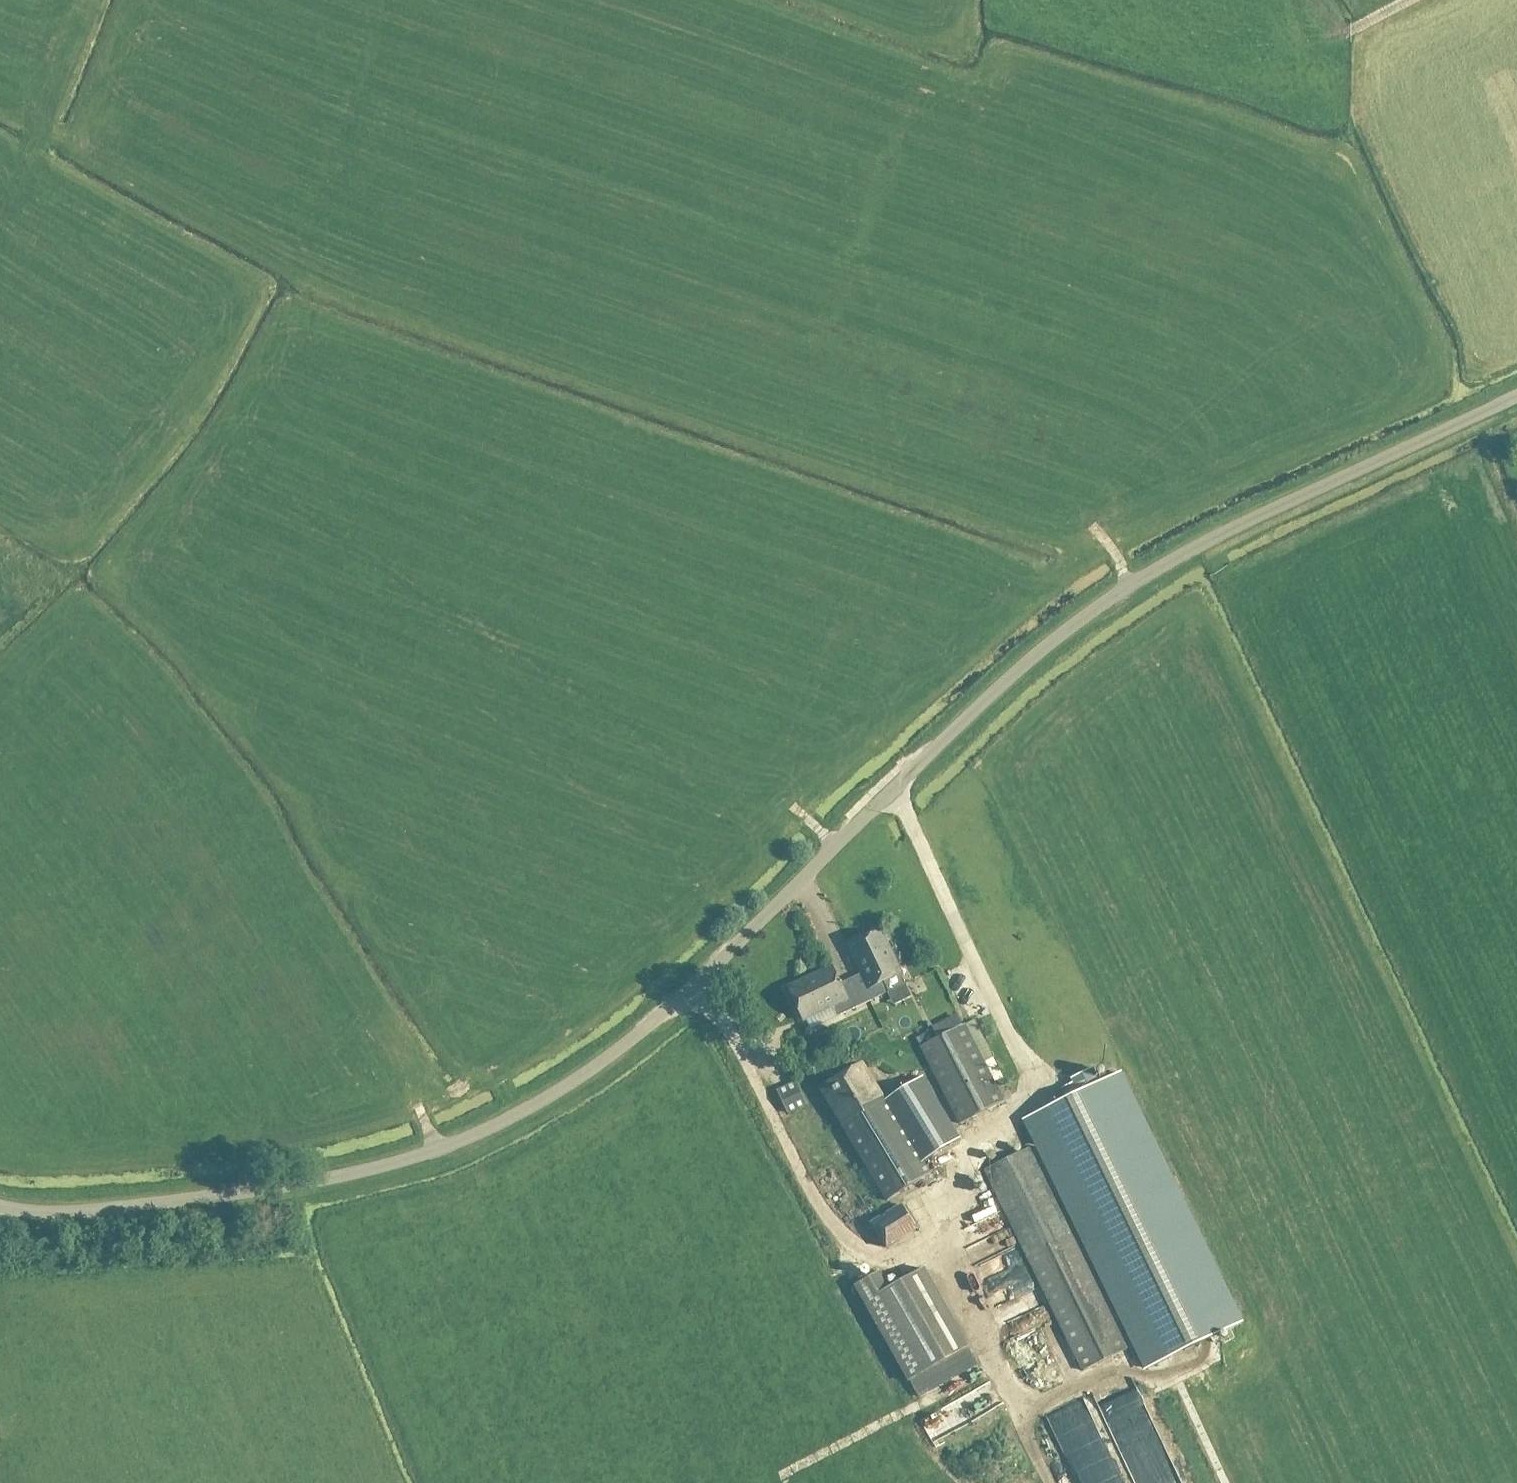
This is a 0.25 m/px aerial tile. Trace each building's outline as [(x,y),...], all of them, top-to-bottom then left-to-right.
[(850,980),(862,1006),(892,991),(888,981),(900,976),(880,934),(849,949),(862,974),(850,980)] [(862,1006),(850,980),(839,985),(832,970),(788,991),(803,1021),(833,1007),(838,1017),(862,1006)] [(965,1027),(922,1048),(960,1125),(1003,1104),(965,1027)] [(885,1101),(862,1063),(820,1088),(887,1201),(929,1176),(922,1163),(885,1101)] [(1076,1095),(1025,1120),(1147,1369),(1240,1323),(1117,1073),(1098,1082),(1092,1068),(1068,1080),(1076,1095)] [(960,1140),(922,1078),(885,1101),(922,1163),(960,1140)] [(787,1115),(806,1106),(795,1082),(776,1091),(787,1115)] [(1028,1150),(985,1171),(1083,1372),(1126,1351),(1028,1150)] [(900,1205),(869,1225),(886,1250),(917,1230),(900,1205)] [(968,1264),(981,1259),(970,1233),(958,1238),(968,1264)]
